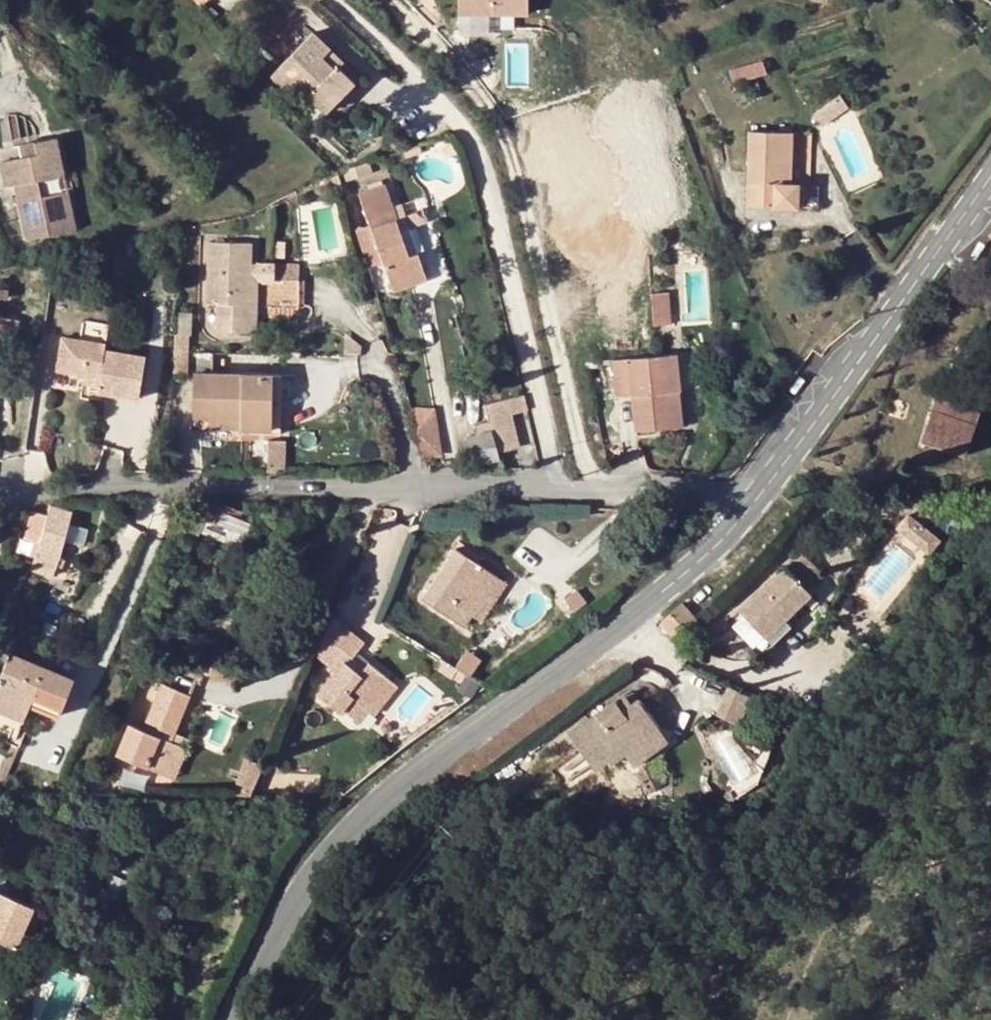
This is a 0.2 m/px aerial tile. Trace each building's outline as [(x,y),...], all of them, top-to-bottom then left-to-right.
[(459,13),(528,13),(528,0),(459,0),(459,13)] [(297,84),(326,112),(355,82),(339,65),(335,68),(323,56),(330,48),(314,33),(273,74),(289,91),(297,84)] [(342,61),(330,48),(323,56),(335,68),(339,65),(342,61)] [(745,65),(749,77),(767,73),(763,60),(745,65)] [(747,205),(799,207),(800,183),(791,183),(793,132),(751,131),(747,205)] [(16,186),(28,241),(69,232),(60,194),(44,197),(41,182),(66,176),(57,139),(35,142),(38,155),(23,158),(0,161),(5,188),(16,186)] [(21,145),(23,158),(38,155),(35,142),(21,145)] [(400,228),(399,226),(395,215),(382,183),(360,191),(372,224),(362,228),(370,252),(380,249),(394,290),(429,278),(419,251),(408,255),(400,228)] [(425,206),(395,215),(399,226),(410,223),(412,228),(430,222),(425,206)] [(419,251),(412,228),(410,223),(399,226),(400,228),(408,255),(419,251)] [(982,261),(990,244),(982,240),(973,256),(982,261)] [(217,303),(218,331),(251,331),(252,266),(253,242),(211,241),(210,303),(217,303)] [(260,266),(252,266),(251,331),(258,332),(260,266)] [(299,279),(273,279),(272,306),(298,306),(299,279)] [(0,293),(0,301),(8,303),(9,293),(0,293)] [(190,334),(175,334),(173,352),(190,352),(190,334)] [(59,368),(83,373),(99,376),(98,385),(97,392),(141,399),(146,357),(107,352),(108,345),(64,337),(59,368)] [(678,354),(667,355),(615,360),(618,396),(636,395),(637,429),(674,427),(671,392),(681,391),(678,354)] [(82,382),(98,385),(99,376),(83,373),(82,382)] [(195,373),(194,416),(210,417),(242,418),(242,429),(269,429),(270,433),(281,433),(282,375),(195,373)] [(801,374),(792,388),(798,392),(808,378),(801,374)] [(671,392),(674,427),(684,425),(681,391),(671,392)] [(939,395),(935,411),(977,424),(982,409),(939,395)] [(502,451),(520,446),(505,398),(484,404),(489,420),(499,452),(502,451)] [(410,406),(425,455),(443,455),(436,407),(410,406)] [(968,455),(977,424),(935,411),(925,441),(968,455)] [(242,418),(210,417),(209,428),(242,429),(242,418)] [(500,458),(499,452),(489,420),(474,424),(477,433),(467,436),(475,465),(500,458)] [(244,512),(215,499),(206,521),(227,529),(233,516),(240,520),(244,512)] [(64,540),(69,523),(73,508),(52,502),(48,513),(33,510),(25,539),(35,542),(32,553),(35,554),(31,571),(54,578),(64,540)] [(181,529),(196,534),(205,513),(191,507),(181,529)] [(899,528),(935,549),(944,534),(908,513),(899,528)] [(227,529),(206,521),(202,531),(222,540),(227,529)] [(69,523),(64,540),(83,546),(88,529),(69,523)] [(457,547),(478,562),(482,555),(461,541),(457,547)] [(803,568),(811,571),(823,548),(815,544),(803,568)] [(465,626),(473,614),(499,576),(478,562),(457,547),(423,598),(465,626)] [(823,548),(811,571),(824,577),(836,553),(823,548)] [(887,597),(903,569),(879,557),(864,585),(887,597)] [(743,608),(769,637),(780,626),(814,593),(799,576),(788,565),(743,608)] [(499,576),(473,614),(482,620),(507,580),(499,576)] [(684,601),(661,622),(679,641),(700,619),(684,601)] [(16,603),(10,616),(19,621),(24,607),(16,603)] [(335,653),(345,660),(348,663),(364,642),(352,633),(335,653)] [(466,651),(462,656),(468,661),(472,656),(466,651)] [(25,721),(31,704),(60,715),(74,678),(11,653),(0,681),(0,711),(25,721)] [(462,656),(455,666),(471,676),(480,661),(472,656),(468,661),(462,656)] [(348,663),(345,660),(334,674),(339,679),(351,664),(348,663)] [(201,671),(212,671),(213,663),(204,662),(201,671)] [(344,709),(360,721),(372,708),(365,702),(387,675),(370,662),(361,673),(351,664),(339,679),(334,674),(319,693),(342,711),(344,709)] [(213,663),(212,671),(212,680),(244,680),(243,663),(213,663)] [(365,702),(372,708),(394,681),(387,675),(365,702)] [(136,703),(150,708),(158,685),(145,680),(136,703)] [(133,724),(119,754),(168,775),(180,744),(177,743),(172,741),(176,731),(192,696),(164,683),(148,719),(153,721),(148,730),(143,728),(133,724)] [(626,692),(615,698),(623,709),(633,702),(626,692)] [(623,709),(615,698),(603,706),(569,728),(574,737),(592,766),(606,756),(608,760),(623,751),(632,762),(667,740),(654,719),(640,698),(633,702),(623,709)] [(148,719),(143,728),(148,730),(153,721),(148,719)] [(182,734),(176,731),(172,741),(177,743),(182,734)] [(180,744),(168,775),(175,779),(189,748),(180,744)] [(252,794),(265,765),(247,757),(233,796),(249,796),(252,794)] [(17,946),(34,906),(0,891),(0,939),(17,946)] [(34,906),(17,946),(25,949),(42,909),(34,906)]
